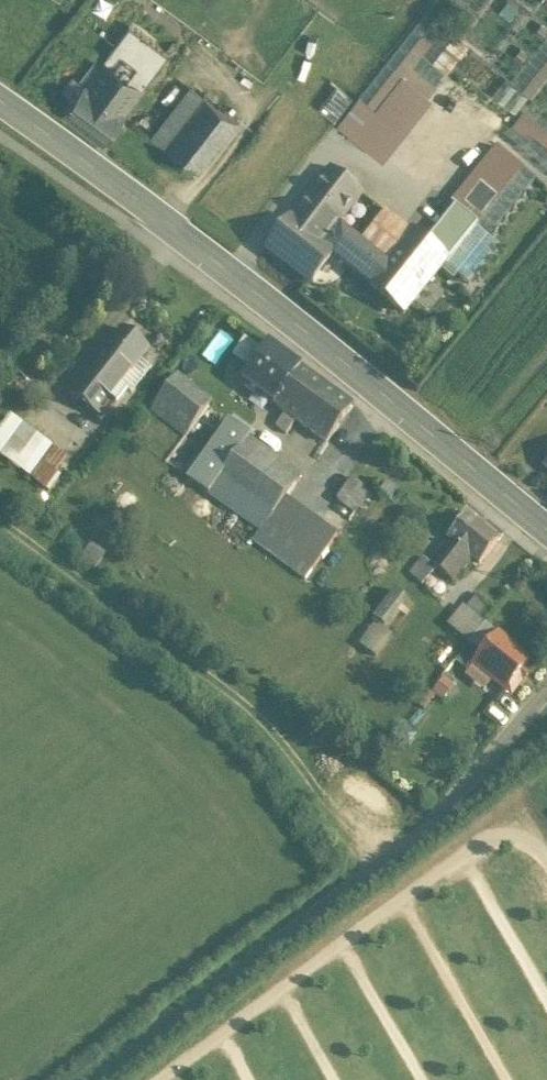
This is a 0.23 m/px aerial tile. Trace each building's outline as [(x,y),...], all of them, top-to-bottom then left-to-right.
[(129,26),(102,63),(64,114),(103,143),(124,116),(123,115),(124,115),(122,114),(167,54),(129,26)] [(376,109),(355,136),(380,156),(428,94),(404,74),(376,109)] [(506,76),(494,91),(515,109),(527,94),(506,76)] [(204,95),(164,148),(197,173),(237,120),(204,95)] [(359,95),(338,122),(355,136),(376,109),(359,95)] [(531,96),(511,124),(546,151),(546,108),(531,96)] [(445,262),(438,270),(454,282),(538,180),(496,146),(451,203),(455,206),(456,205),(477,223),(445,262)] [(361,195),(328,169),(289,219),(327,250),(369,285),(411,234),(385,213),(360,244),(350,236),(360,225),(346,214),(361,195)] [(454,282),(468,293),(546,196),(546,187),(538,180),(454,282)] [(455,206),(424,245),(445,262),(477,223),(456,205),(455,206)] [(327,250),(289,219),(267,247),(308,279),(320,263),(318,262),(327,250)] [(411,234),(369,285),(403,313),(438,270),(445,262),(424,245),(411,234)] [(122,329),(94,364),(121,386),(121,385),(149,350),(122,329)] [(205,353),(216,360),(232,338),(222,330),(205,353)] [(300,368),(269,345),(269,344),(268,343),(242,380),(243,381),(274,403),(300,368)] [(121,386),(94,364),(70,394),(104,421),(128,390),(121,385),(121,386)] [(352,405),(300,368),(274,403),(285,411),(296,419),(326,441),(352,405)] [(212,401),(178,374),(150,410),(184,437),(212,401)] [(296,419),(285,411),(275,425),(286,432),(296,419)] [(271,516),(218,478),(248,436),(230,423),(190,480),(260,530),(260,531),(271,516)] [(0,451),(0,453),(23,471),(45,442),(20,424),(0,451)] [(248,436),(218,478),(271,516),(285,498),(301,475),(248,436)] [(45,442),(23,471),(34,479),(42,468),(53,476),(66,458),(45,442)] [(370,490),(351,477),(337,498),(338,499),(338,498),(355,511),(370,490)] [(337,536),(285,498),(271,516),(260,531),(260,530),(252,541),(305,579),(337,536)] [(465,513),(446,537),(447,537),(428,561),(428,562),(436,568),(452,581),(472,557),(479,563),(498,539),(465,513)] [(423,557),(409,574),(422,585),(436,568),(428,562),(428,561),(423,557)] [(380,656),(412,601),(391,589),(359,644),(380,656)] [(484,622),(465,607),(449,626),(468,642),(484,622)] [(484,622),(468,642),(482,652),(498,633),(498,632),(485,621),(484,622)] [(515,646),(498,633),(482,652),(474,662),(494,678),(492,680),(505,690),(529,661),(513,648),(515,646)]
